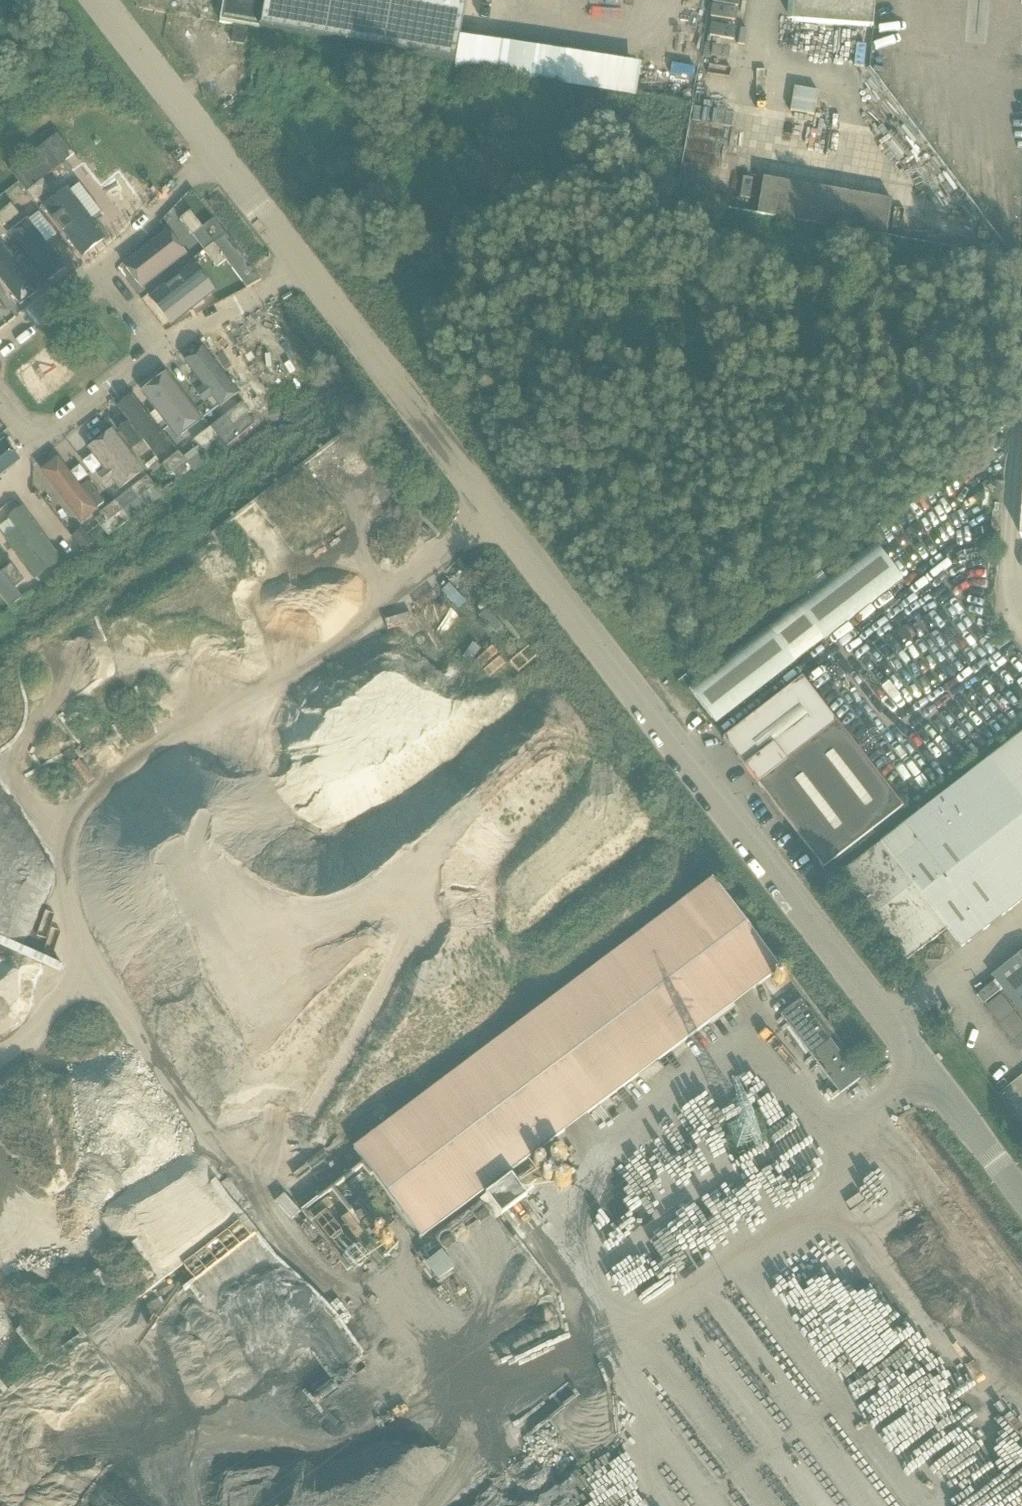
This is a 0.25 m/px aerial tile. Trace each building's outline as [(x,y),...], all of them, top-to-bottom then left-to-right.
[(140,9),(219,23),(219,22),(259,29),(264,3),(264,0),(133,0),(140,9)] [(259,29),(456,63),(467,0),(264,0),(259,29)] [(53,172),(74,155),(57,134),(36,150),(53,172)] [(36,150),(9,171),(19,183),(26,193),(27,192),(35,203),(51,191),(43,180),(53,172),(36,150)] [(61,166),(67,174),(73,170),(66,162),(61,166)] [(56,179),(60,176),(55,170),(51,173),(56,179)] [(760,178),(755,215),(886,233),(891,197),(760,178)] [(70,194),(44,213),(81,264),(107,245),(70,194)] [(0,215),(0,222),(4,227),(20,215),(12,205),(0,215)] [(215,244),(202,228),(190,212),(180,219),(205,252),(215,244)] [(81,264),(44,213),(11,236),(48,288),(81,264)] [(213,219),(202,228),(215,244),(224,238),(226,236),(213,219)] [(143,301),(195,262),(194,261),(169,228),(117,267),(143,301)] [(11,236),(0,244),(0,295),(13,313),(48,288),(11,236)] [(215,244),(205,252),(217,267),(226,260),(232,268),(244,259),(237,249),(226,236),(224,238),(215,244)] [(206,276),(195,262),(143,301),(166,331),(175,324),(218,292),(206,276)] [(0,295),(0,322),(13,313),(0,295)] [(262,308),(233,330),(267,375),(296,353),(262,308)] [(232,332),(203,353),(237,399),(266,378),(232,332)] [(237,399),(203,353),(170,377),(204,424),(237,399)] [(316,383),(304,368),(286,381),(298,396),(316,383)] [(204,424),(170,377),(137,402),(171,448),(204,424)] [(171,448),(137,402),(104,426),(138,472),(171,448)] [(242,403),(210,428),(216,437),(225,448),(225,449),(256,426),(247,414),(249,413),(242,403)] [(138,472),(104,426),(71,450),(105,496),(138,472)] [(216,437),(209,428),(194,440),(199,447),(200,449),(216,437)] [(7,430),(0,435),(0,478),(28,456),(7,430)] [(225,448),(216,437),(200,449),(199,447),(183,459),(185,461),(192,471),(193,472),(225,448)] [(105,496),(71,450),(43,471),(77,517),(105,496)] [(185,461),(183,459),(178,452),(162,464),(169,474),(172,472),(178,481),(192,471),(185,461)] [(304,464),(211,529),(253,588),(279,570),(274,563),(291,552),(270,522),(306,497),(302,491),(316,481),(304,464)] [(161,495),(146,476),(114,501),(129,520),(129,521),(163,497),(161,495)] [(129,520),(114,501),(113,502),(99,513),(100,515),(95,519),(108,536),(113,532),(129,520)] [(52,575),(74,558),(30,502),(9,519),(52,575)] [(798,605),(825,639),(904,577),(877,543),(798,605)] [(0,574),(0,597),(9,608),(22,598),(15,589),(24,582),(11,565),(0,574)] [(716,724),(795,662),(768,628),(689,689),(716,724)] [(902,808),(802,678),(723,739),(823,869),(902,808)] [(832,881),(898,966),(947,929),(961,948),(1021,901),(1021,734),(832,881)] [(421,1240),(763,983),(779,971),(712,881),(353,1150),(421,1240)] [(1003,967),(991,976),(995,981),(976,996),(983,1005),(1002,990),(1021,1016),(1021,953),(1003,967)] [(984,1006),(1018,1050),(1021,1047),(1021,1024),(999,995),(984,1006)] [(800,1000),(780,1015),(840,1095),(860,1080),(800,1000)] [(345,1157),(345,1158),(349,1163),(350,1163),(354,1159),(351,1154),(350,1154),(345,1157)]
